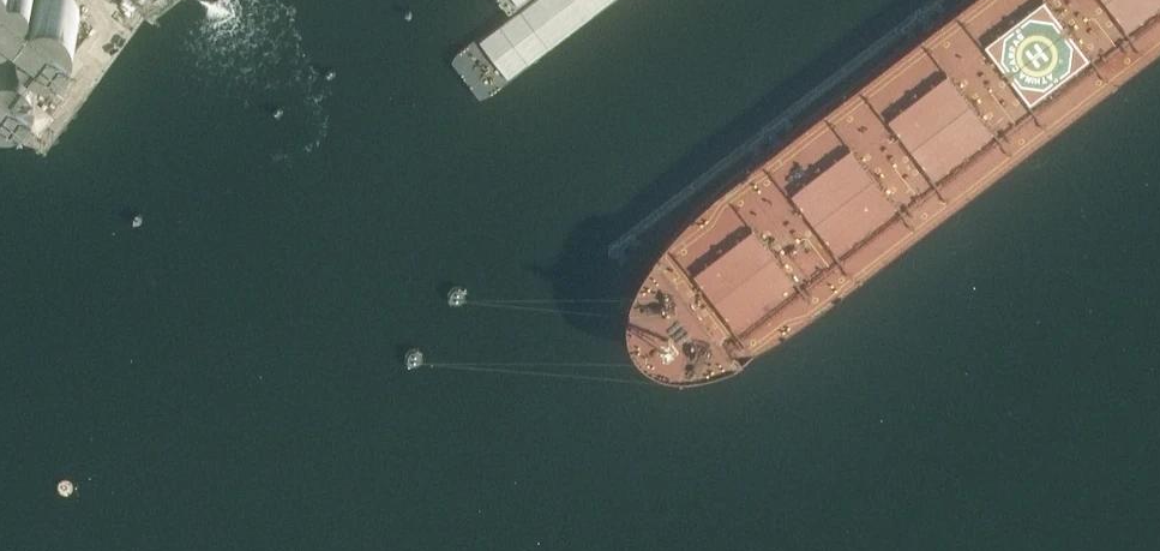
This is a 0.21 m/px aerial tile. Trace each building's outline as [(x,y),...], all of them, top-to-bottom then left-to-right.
[(1,13),(3,14),(5,14),(8,14),(10,14),(13,13),(16,12),(18,11),(18,10),(20,8),(21,6),(25,9),(24,11),(24,14),(24,17),(24,18),(24,20),(25,23),(25,24),(26,27),(27,29),(29,33),(32,36),(36,39),(39,42),(42,43),(45,44),(49,44),(52,45),(56,44),(59,44),(62,43),(64,42),(68,40),(70,38),(72,36),(74,34),(76,32),(77,30),(78,28),(79,25),(80,24),(80,19),(81,15),(80,14),(80,11),(80,9),(79,6),(78,5),(77,2),(75,0),(0,0),(0,12),(1,13)] [(2,95),(5,96),(9,97),(12,98),(14,98),(17,98),(22,98),(25,97),(27,96),(30,94),(33,92),(37,89),(39,85),(41,82),(42,81),(43,78),(43,77),(44,74),(44,72),(44,69),(44,66),(43,64),(43,62),(42,59),(41,57),(39,54),(38,52),(35,49),(32,47),(30,45),(27,44),(23,43),(20,42),(18,42),(13,42),(10,42),(8,43),(5,44),(2,45),(0,43),(0,94),(2,95)]
